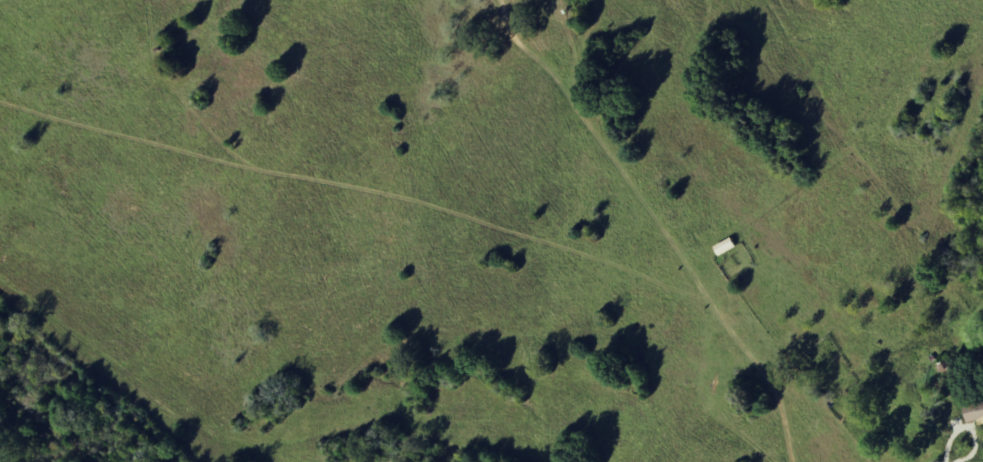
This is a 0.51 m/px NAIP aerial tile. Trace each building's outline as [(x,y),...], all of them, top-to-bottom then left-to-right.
[(982,419),(982,404),(964,405),(965,421),(982,419)]
